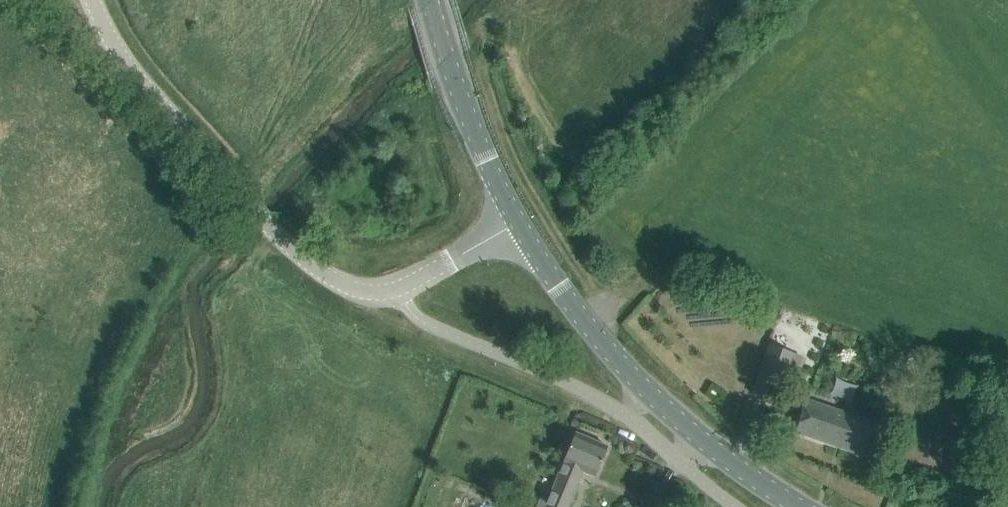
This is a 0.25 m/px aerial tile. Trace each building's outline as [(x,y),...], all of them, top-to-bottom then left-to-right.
[(752,393),(778,401),(793,353),(768,345),(752,393)] [(806,401),(795,432),(870,458),(881,425),(806,401)] [(583,471),(595,476),(607,446),(575,432),(548,499),(541,496),(536,506),(568,506),(583,471)]
